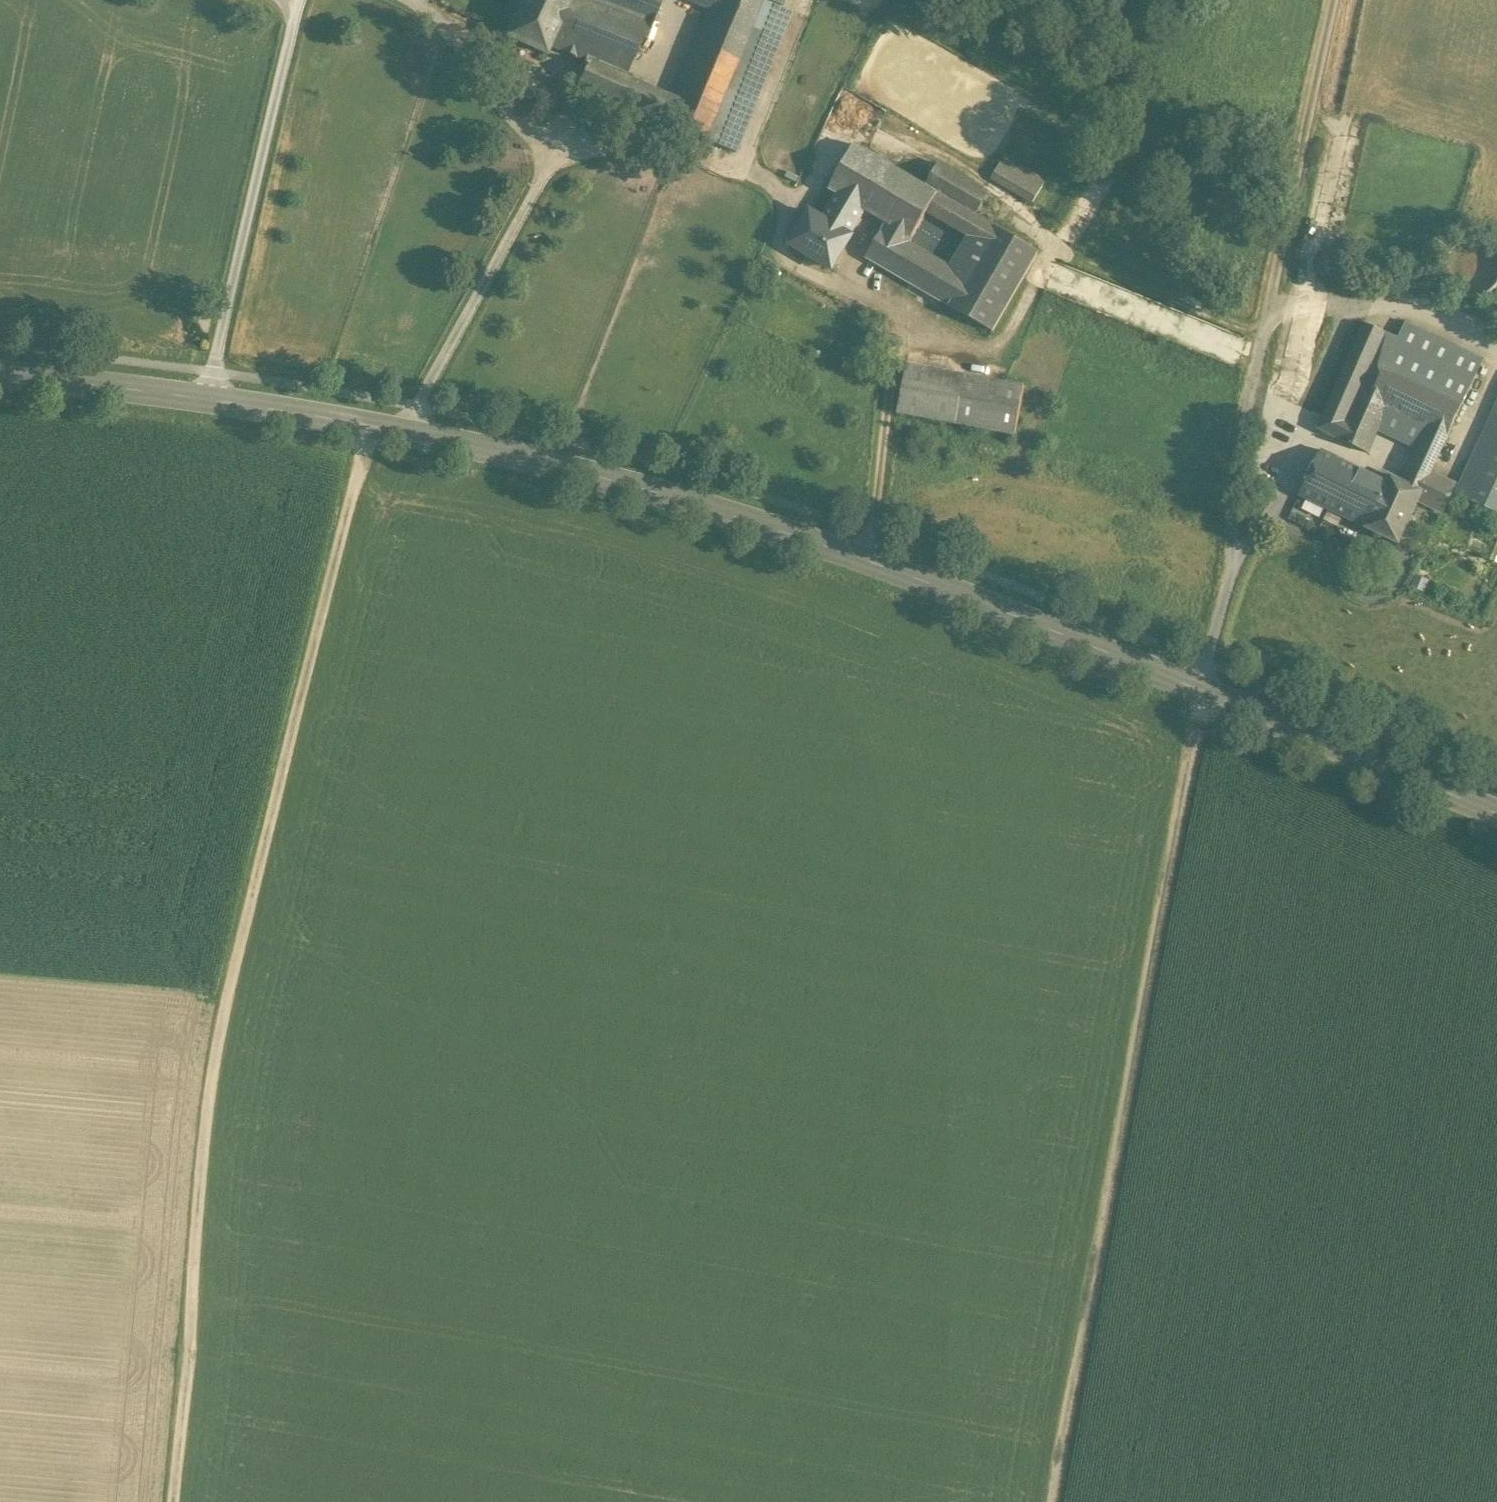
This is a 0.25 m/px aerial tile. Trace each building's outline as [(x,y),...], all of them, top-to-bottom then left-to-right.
[(499,37),(538,55),(546,38),(563,0),(516,0),(499,37)] [(623,72),(643,26),(585,0),(563,0),(546,38),(623,72)] [(643,26),(655,0),(585,0),(643,26)] [(720,10),(767,29),(778,4),(779,0),(695,0),(720,10)] [(673,127),(734,151),(792,10),(778,4),(767,29),(720,10),(683,102),(673,127)] [(673,127),(683,102),(581,61),(571,86),(673,127)] [(920,211),(931,193),(846,145),(820,189),(829,194),(857,210),(880,223),(905,237),(920,211)] [(1045,181),(1002,157),(989,179),(1032,203),(1045,181)] [(987,192),(934,162),(921,185),(932,191),(974,215),(987,192)] [(931,193),(920,211),(962,235),(974,215),(932,191),(931,193)] [(857,210),(829,194),(816,217),(843,233),(857,210)] [(800,208),(781,242),(829,269),(848,236),(843,233),(816,217),(800,208)] [(993,328),(1038,251),(974,215),(962,235),(947,261),(929,292),(993,328)] [(880,223),(862,254),(929,292),(947,261),(905,237),(880,223)] [(1393,338),(1383,333),(1382,336),(1354,392),(1386,407),(1424,425),(1444,435),(1482,358),(1402,319),(1393,338)] [(1362,326),(1313,427),(1332,436),(1354,392),(1382,336),(1362,326)] [(967,375),(961,374),(908,364),(898,413),(957,424),(967,375)] [(1025,386),(967,375),(957,424),(1016,435),(1025,386)] [(1332,436),(1364,452),(1376,429),(1386,407),(1354,392),(1332,436)] [(1376,429),(1413,447),(1424,425),(1386,407),(1376,429)] [(1458,496),(1496,514),(1496,411),(1458,496)] [(1398,478),(1393,475),(1390,483),(1368,527),(1400,542),(1419,503),(1439,512),(1455,481),(1428,468),(1444,435),(1424,425),(1413,447),(1398,478)] [(1390,483),(1326,452),(1325,451),(1303,495),(1368,527),(1390,483)]
